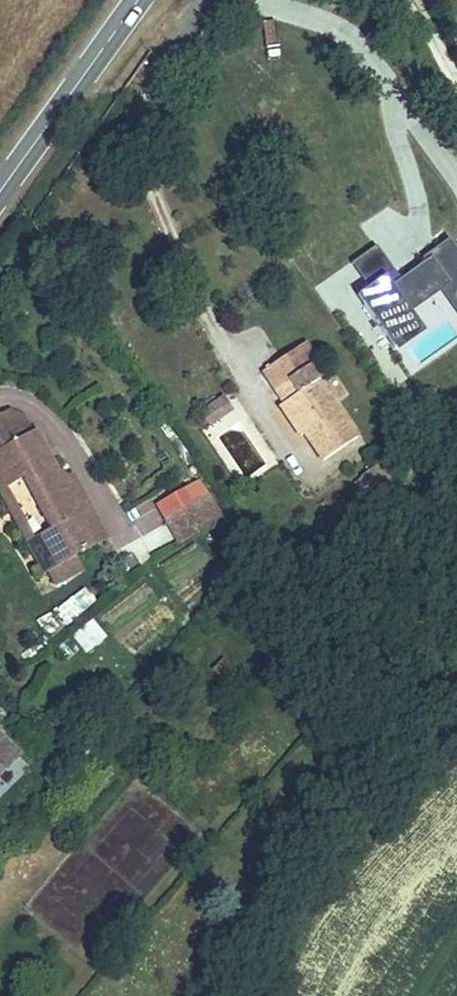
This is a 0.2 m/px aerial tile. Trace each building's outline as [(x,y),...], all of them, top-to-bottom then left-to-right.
[(423,263),(446,247),(456,263),(456,254),(447,240),(421,260),(423,263)] [(350,265),(367,289),(388,275),(394,284),(399,281),(375,247),(350,265)] [(367,289),(374,298),(362,307),(393,349),(416,333),(407,321),(402,313),(437,288),(440,285),(456,308),(456,263),(446,247),(423,263),(399,281),(394,284),(388,275),(367,289)] [(440,285),(437,288),(456,316),(456,308),(440,285)] [(367,289),(356,297),(362,307),(374,298),(367,289)] [(416,333),(393,349),(396,354),(419,337),(416,333)] [(293,348),(259,372),(281,405),(277,408),(298,439),(302,435),(320,462),(355,438),(293,348)] [(224,400),(212,408),(219,418),(231,410),(224,400)] [(212,408),(200,416),(206,426),(219,418),(212,408)] [(21,442),(6,416),(0,420),(0,453),(21,442)] [(0,453),(0,491),(2,496),(24,484),(53,537),(30,550),(44,574),(46,573),(73,559),(104,542),(98,530),(70,479),(58,485),(32,436),(21,442),(0,453)] [(200,503),(180,515),(192,538),(213,526),(200,503)] [(192,538),(180,515),(169,521),(181,544),(192,538)] [(73,559),(46,573),(54,588),(81,573),(73,559)] [(25,756),(0,735),(0,785),(25,756)]
